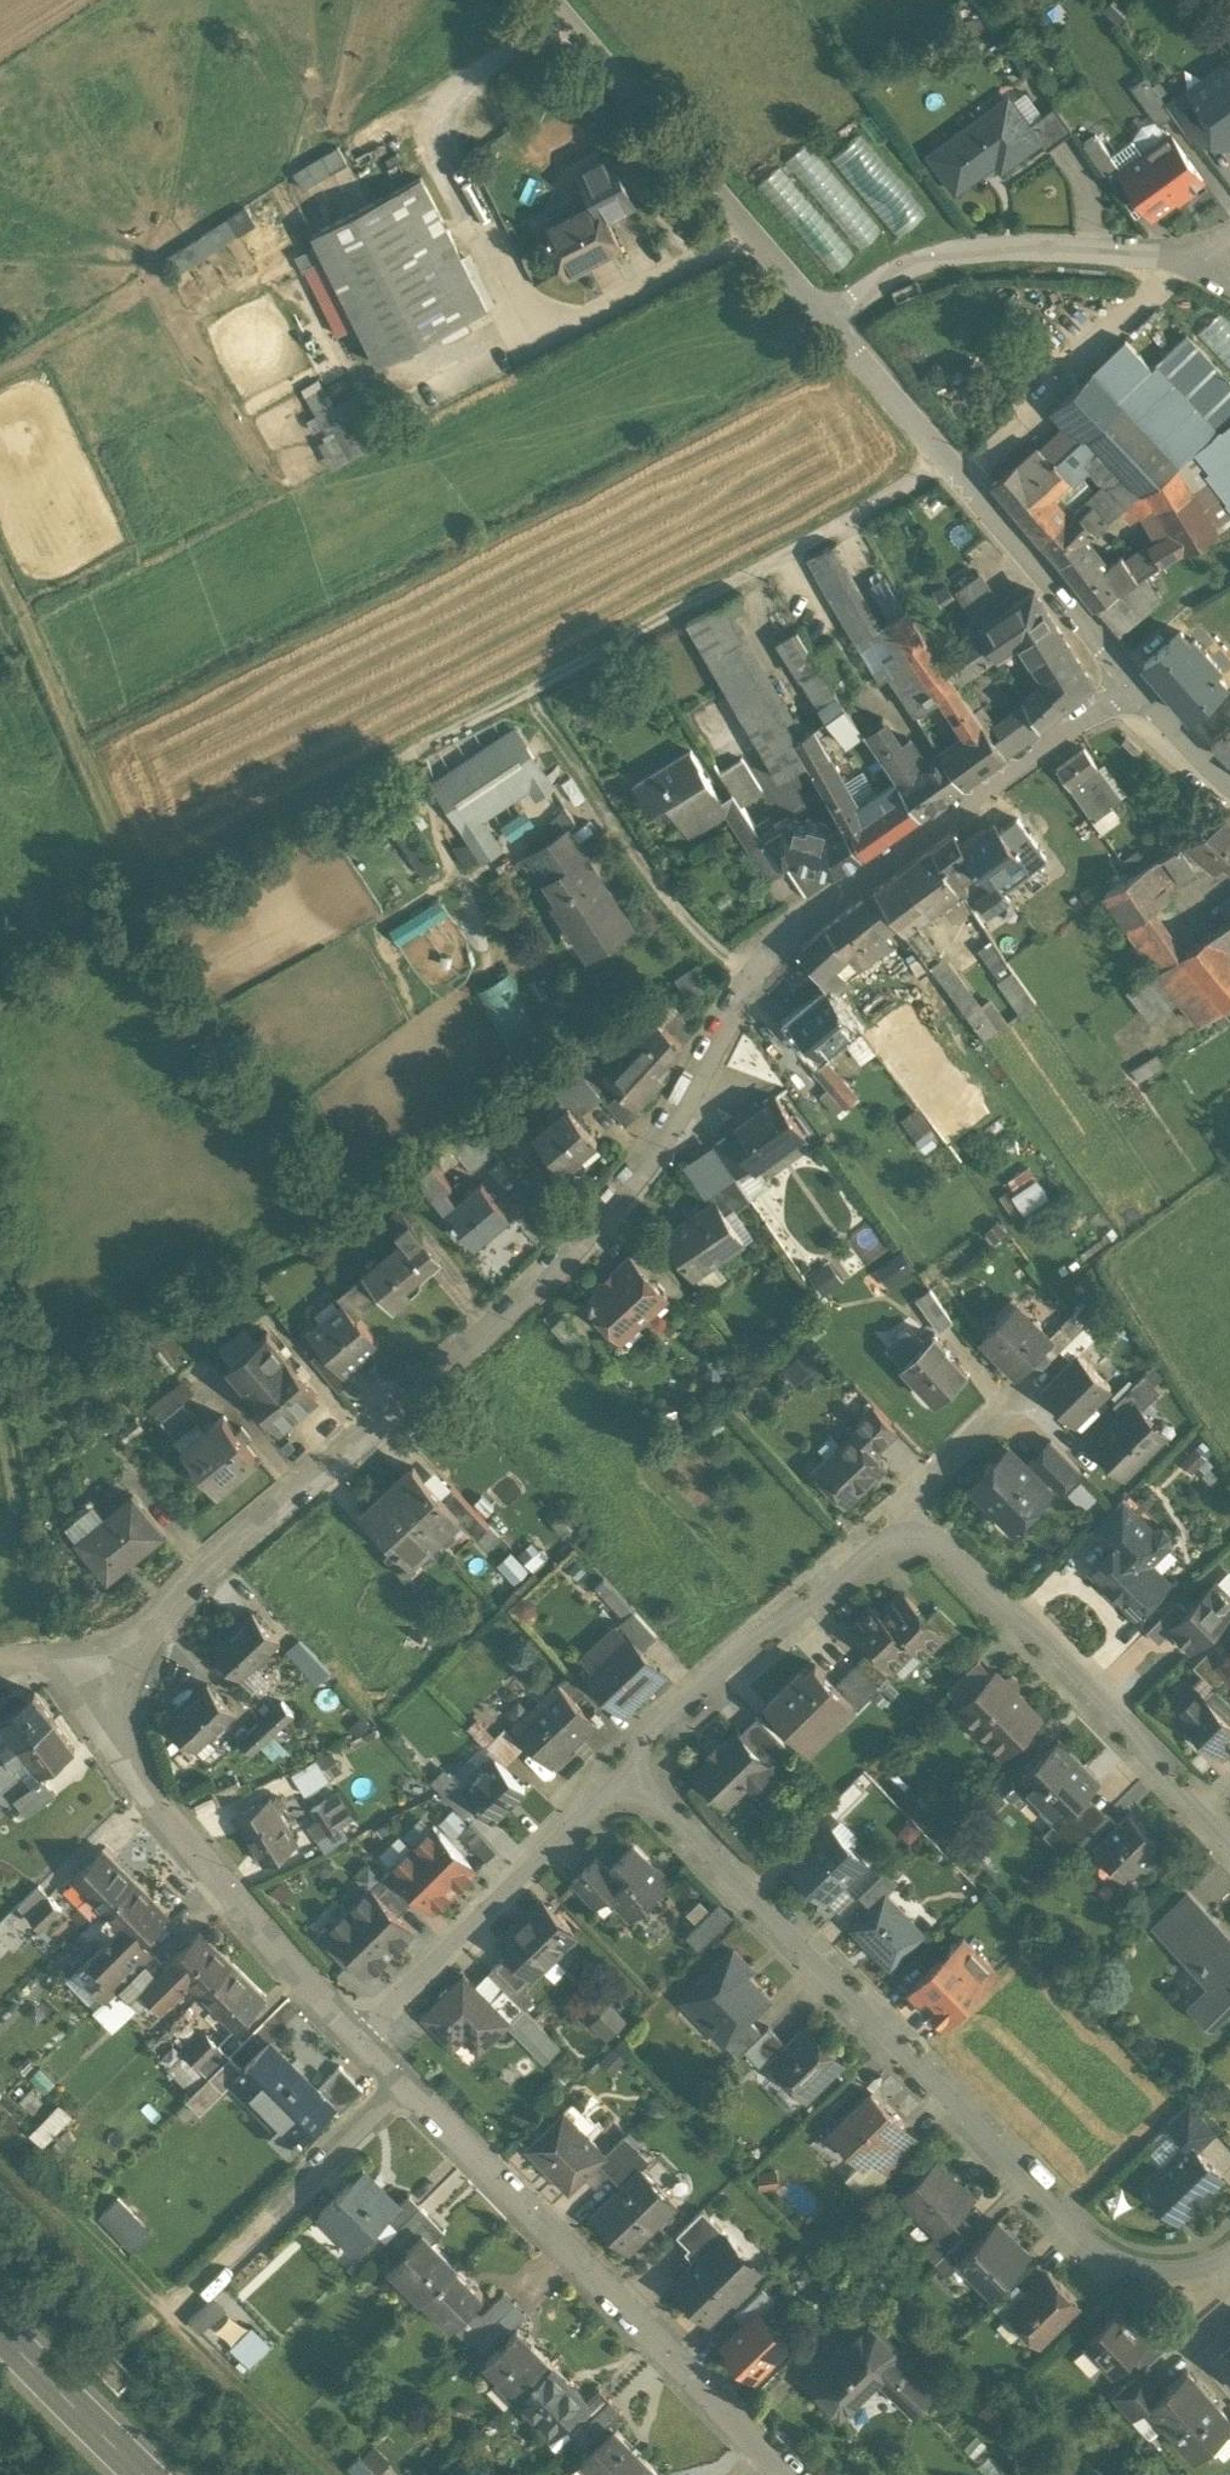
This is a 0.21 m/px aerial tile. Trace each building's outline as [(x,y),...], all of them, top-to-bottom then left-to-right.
[(1195,94),(1220,128),(1229,142),(1229,67),(1195,94)] [(1172,112),(1146,76),(1132,86),(1160,124),(1174,113),(1172,112)] [(1195,94),(1172,112),(1174,113),(1197,145),(1220,128),(1195,94)] [(977,117),(928,153),(956,190),(996,161),(1002,169),(1041,140),(1042,139),(1030,122),(1013,99),(981,123),(977,117)] [(1055,104),(1030,122),(1042,139),(1041,140),(1047,148),(1073,129),(1055,104)] [(860,131),(830,156),(901,243),(932,218),(860,131)] [(1096,133),(1083,142),(1111,179),(1122,171),(1121,169),(1122,168),(1112,154),(1096,133)] [(1145,152),(1144,152),(1177,197),(1203,178),(1170,133),(1145,152)] [(1145,152),(1135,138),(1112,154),(1122,168),(1121,169),(1122,171),(1153,214),(1177,197),(1144,152),(1145,152)] [(303,183),(348,158),(338,141),(294,166),(303,183)] [(808,142),(785,161),(860,249),(882,230),(808,142)] [(609,153),(579,168),(589,187),(618,172),(609,153)] [(779,166),(757,185),(832,274),(855,254),(779,166)] [(618,172),(589,187),(593,195),(594,194),(606,217),(634,202),(618,172)] [(421,175),(314,230),(379,360),(466,316),(427,238),(448,228),(421,175)] [(594,200),(564,216),(558,213),(545,219),(545,230),(549,239),(556,235),(566,254),(559,258),(563,266),(572,272),(590,263),(590,255),(607,246),(610,252),(621,247),(606,217),(594,194),(593,195),(592,195),(594,200)] [(177,270),(239,226),(227,209),(165,253),(177,270)] [(1229,370),(1229,319),(1221,310),(1197,333),(1229,370)] [(1160,366),(1219,430),(1229,422),(1229,376),(1193,337),(1160,366)] [(1120,400),(1122,402),(1153,372),(1125,341),(1093,370),(1120,400)] [(401,377),(421,413),(440,402),(420,366),(401,377)] [(1219,430),(1160,366),(1153,372),(1122,402),(1121,402),(1178,462),(1197,447),(1219,430)] [(1093,370),(1047,411),(1063,426),(1080,438),(1120,400),(1093,370)] [(365,410),(351,383),(328,395),(357,452),(381,440),(365,410)] [(1071,446),(1070,447),(1083,461),(1094,452),(1098,448),(1123,475),(1140,493),(1144,490),(1178,463),(1179,463),(1178,462),(1121,402),(1122,402),(1120,400),(1080,438),(1071,446)] [(382,402),(365,410),(381,440),(398,431),(382,402)] [(1197,447),(1213,473),(1193,487),(1204,504),(1222,492),(1229,504),(1229,422),(1219,430),(1197,447)] [(1080,438),(1063,426),(1058,431),(1059,433),(1071,446),(1080,438)] [(1071,446),(1059,433),(1053,438),(1065,451),(1070,447),(1071,446)] [(1053,438),(1041,449),(1053,462),(1065,451),(1053,438)] [(1009,503),(1053,462),(1041,449),(1036,444),(993,483),(1009,503)] [(1083,461),(1070,447),(1065,451),(1078,466),(1081,464),(1083,461)] [(1197,447),(1178,462),(1179,463),(1178,463),(1193,487),(1213,473),(1197,447)] [(1083,461),(1081,464),(1105,490),(1123,475),(1098,448),(1094,452),(1083,461)] [(1066,517),(1047,495),(1080,469),(1078,466),(1065,451),(1053,462),(1009,503),(1042,541),(1066,517)] [(1178,463),(1144,490),(1154,504),(1171,531),(1183,550),(1219,527),(1204,504),(1193,487),(1178,463)] [(1105,490),(1093,501),(1109,517),(1117,510),(1123,505),(1140,493),(1123,475),(1105,490)] [(1140,493),(1123,505),(1132,517),(1154,504),(1144,490),(1140,493)] [(1204,504),(1219,527),(1229,520),(1229,504),(1222,492),(1204,504)] [(1066,517),(1042,541),(1061,561),(1093,531),(1094,531),(1094,530),(1095,531),(1109,517),(1093,501),(1081,512),(1076,507),(1066,517)] [(1171,531),(1150,545),(1155,552),(1162,563),(1167,560),(1183,550),(1171,531)] [(882,622),(837,542),(808,556),(831,597),(855,638),(882,622)] [(1115,583),(1120,590),(1145,574),(1162,563),(1155,552),(1146,558),(1133,570),(1115,583)] [(1102,566),(1115,583),(1133,570),(1121,553),(1102,566)] [(1102,566),(1096,558),(1073,576),(1096,605),(1120,590),(1115,583),(1102,566)] [(886,570),(869,580),(886,610),(904,600),(886,570)] [(1003,610),(980,573),(956,590),(974,619),(975,620),(979,626),(1003,610)] [(1165,598),(1145,574),(1120,590),(1096,605),(1120,634),(1165,598)] [(947,583),(935,591),(941,600),(953,592),(947,583)] [(1063,635),(1045,607),(1045,606),(1035,591),(1032,590),(1003,610),(979,626),(995,653),(1023,634),(1028,643),(1024,645),(1041,673),(1044,678),(1045,678),(1066,703),(1066,704),(1093,681),(1063,634),(1063,635)] [(687,619),(709,658),(710,657),(749,635),(751,634),(738,612),(747,607),(739,592),(687,619)] [(926,594),(906,607),(916,623),(937,609),(926,594)] [(969,700),(957,682),(938,657),(927,642),(916,623),(906,607),(887,619),(908,653),(935,695),(940,692),(967,733),(983,721),(969,700)] [(935,695),(908,653),(887,619),(882,622),(855,638),(880,678),(889,672),(915,710),(935,695)] [(975,620),(974,619),(961,628),(967,637),(984,663),(987,661),(996,654),(995,653),(975,620)] [(844,703),(798,629),(779,641),(826,716),(844,704),(844,703)] [(1144,663),(1167,690),(1208,655),(1196,640),(1191,644),(1181,632),(1144,663)] [(780,778),(808,761),(795,738),(806,731),(749,635),(710,657),(709,658),(780,778)] [(967,637),(938,657),(957,681),(984,663),(967,637)] [(1221,669),(1208,655),(1167,690),(1190,717),(1227,685),(1217,673),(1221,669)] [(1044,678),(1023,698),(1040,727),(1066,703),(1045,678),(1044,678)] [(981,705),(975,696),(969,700),(975,709),(981,705)] [(826,716),(811,727),(831,754),(850,740),(861,727),(844,704),(826,716)] [(1001,733),(982,705),(981,705),(975,709),(983,721),(994,737),(1001,733)] [(926,762),(910,737),(901,743),(883,717),(864,730),(886,762),(921,815),(963,784),(942,751),(926,762)] [(967,733),(941,751),(942,751),(963,784),(1006,754),(994,737),(983,721),(967,733)] [(1001,733),(994,737),(1006,754),(1024,741),(1027,738),(1016,722),(1001,733)] [(831,754),(811,727),(806,731),(795,738),(808,761),(840,817),(859,805),(830,755),(831,754)] [(886,762),(864,730),(863,731),(861,727),(850,740),(866,757),(878,767),(886,762)] [(1212,741),(1229,760),(1229,728),(1212,741)] [(545,771),(518,730),(436,782),(485,858),(500,849),(478,815),(531,780),(545,771)] [(1128,735),(1122,741),(1137,755),(1143,749),(1128,735)] [(1085,746),(1056,766),(1093,820),(1123,800),(1085,746)] [(692,749),(636,783),(651,808),(675,794),(689,817),(683,821),(684,823),(720,800),(723,799),(692,749)] [(742,757),(722,770),(735,791),(742,803),(763,789),(742,757)] [(545,771),(531,780),(540,794),(554,785),(545,771)] [(720,800),(732,818),(746,808),(742,803),(735,791),(723,799),(720,800)] [(888,800),(865,816),(859,805),(840,817),(843,822),(848,830),(851,829),(866,853),(906,825),(888,800)] [(784,867),(783,865),(762,833),(746,808),(732,818),(770,877),(784,867)] [(426,870),(440,860),(405,811),(391,820),(426,870)] [(1226,814),(1186,839),(1217,865),(1225,855),(1229,860),(1229,818),(1226,814)] [(843,822),(828,832),(825,831),(826,826),(809,821),(807,826),(784,819),(762,833),(783,865),(789,860),(835,873),(862,855),(848,830),(843,822)] [(1001,831),(1020,857),(992,878),(998,884),(1003,890),(1046,857),(1018,819),(1001,831)] [(994,822),(963,845),(978,867),(980,865),(992,878),(1020,857),(1001,831),(994,822)] [(583,857),(565,829),(531,851),(561,896),(559,906),(569,922),(579,924),(591,942),(604,934),(608,940),(629,926),(617,907),(618,903),(602,879),(591,877),(579,859),(583,857)] [(963,845),(954,831),(933,847),(960,889),(962,893),(964,892),(964,891),(969,887),(963,878),(978,867),(963,845)] [(1180,843),(1163,854),(1177,875),(1194,865),(1180,843)] [(933,847),(902,870),(931,911),(960,889),(933,847)] [(1163,854),(1149,863),(1163,884),(1177,875),(1163,854)] [(1149,863),(1105,892),(1126,923),(1170,895),(1163,884),(1149,863)] [(931,911),(902,870),(878,888),(897,915),(907,929),(912,925),(931,911)] [(998,884),(977,899),(987,914),(1010,899),(1003,890),(998,884)] [(878,888),(861,900),(881,927),(897,915),(878,888)] [(1221,900),(1229,912),(1229,894),(1221,900)] [(1170,895),(1126,923),(1158,969),(1182,952),(1200,940),(1170,895)] [(861,900),(826,926),(846,954),(847,953),(857,966),(875,953),(865,940),(881,927),(861,900)] [(1182,952),(1200,975),(1228,950),(1229,949),(1229,919),(1200,940),(1182,952)] [(932,945),(920,929),(916,932),(912,925),(907,929),(904,930),(914,944),(921,953),(932,945)] [(881,927),(865,940),(875,953),(857,966),(859,969),(894,944),(881,927)] [(834,963),(814,937),(801,949),(821,975),(820,976),(829,988),(830,990),(845,978),(834,964),(834,963)] [(993,938),(978,949),(992,970),(1006,960),(993,938)] [(919,967),(927,962),(921,953),(914,944),(902,952),(915,970),(919,967)] [(927,962),(933,968),(954,997),(961,1007),(984,1038),(985,1039),(1009,1022),(991,997),(982,1003),(944,954),(941,956),(933,944),(932,945),(921,953),(927,962)] [(1182,952),(1158,969),(1171,986),(1200,1022),(1229,1002),(1229,952),(1228,950),(1200,975),(1182,952)] [(1006,960),(992,970),(999,980),(1013,970),(1006,960)] [(689,992),(707,982),(697,964),(679,974),(689,992)] [(1158,969),(1146,977),(1159,994),(1171,986),(1158,969)] [(999,980),(998,981),(1023,1017),(1032,1010),(1031,1007),(1037,1003),(1013,970),(999,980)] [(829,988),(791,1020),(819,1053),(855,1023),(830,990),(829,988)] [(692,1028),(678,1006),(663,1021),(682,1039),(692,1028)] [(663,1021),(651,1010),(625,1037),(632,1044),(611,1066),(626,1080),(620,1086),(637,1102),(666,1070),(659,1063),(682,1039),(663,1021)] [(867,1039),(859,1028),(844,1039),(861,1062),(876,1050),(867,1039)] [(611,1029),(573,1054),(584,1072),(622,1047),(611,1029)] [(1158,1052),(1131,1069),(1139,1081),(1165,1064),(1158,1052)] [(572,1054),(537,1077),(552,1096),(564,1086),(571,1095),(577,1091),(589,1105),(602,1095),(584,1072),(573,1054),(572,1054)] [(858,1096),(825,1058),(813,1068),(830,1088),(846,1107),(858,1096)] [(846,1107),(830,1088),(820,1095),(836,1114),(846,1107)] [(775,1089),(725,1124),(731,1131),(754,1164),(759,1171),(808,1137),(775,1089)] [(570,1105),(535,1134),(548,1150),(538,1158),(552,1175),(562,1167),(563,1167),(597,1138),(585,1123),(586,1121),(580,1113),(578,1115),(570,1105)] [(918,1107),(902,1118),(925,1151),(941,1140),(918,1107)] [(474,1126),(452,1144),(472,1169),(494,1150),(474,1126)] [(754,1164),(731,1131),(714,1143),(734,1174),(736,1177),(754,1164)] [(417,1171),(447,1207),(458,1198),(448,1186),(453,1181),(434,1158),(417,1171)] [(734,1174),(708,1191),(712,1197),(716,1194),(728,1211),(750,1198),(736,1177),(734,1174)] [(458,1198),(447,1207),(474,1240),(509,1211),(482,1179),(458,1198)] [(712,1197),(663,1230),(695,1276),(748,1240),(728,1211),(716,1194),(712,1197)] [(400,1208),(387,1219),(392,1224),(405,1213),(400,1208)] [(405,1213),(392,1224),(405,1239),(410,1245),(423,1234),(405,1213)] [(423,1234),(410,1245),(405,1239),(366,1270),(364,1272),(341,1292),(340,1291),(339,1293),(346,1301),(358,1316),(358,1315),(359,1314),(383,1294),(394,1306),(412,1291),(406,1283),(440,1255),(423,1234)] [(665,1268),(642,1244),(632,1253),(654,1278),(665,1268)] [(876,1270),(889,1288),(916,1269),(903,1251),(876,1270)] [(654,1278),(632,1253),(619,1265),(622,1269),(587,1301),(595,1310),(595,1316),(600,1322),(606,1322),(614,1331),(631,1315),(637,1322),(668,1293),(654,1278)] [(918,1300),(940,1331),(954,1321),(932,1290),(918,1300)] [(358,1316),(346,1301),(311,1330),(324,1346),(344,1370),(346,1369),(374,1345),(374,1335),(358,1315),(358,1316)] [(1031,1351),(1049,1335),(1015,1301),(979,1337),(1011,1370),(1031,1351)] [(1049,1335),(1031,1351),(1044,1364),(1082,1327),(1071,1313),(1049,1335)] [(935,1332),(925,1341),(909,1324),(886,1346),(937,1400),(970,1369),(935,1332)] [(318,1391),(268,1332),(231,1363),(281,1423),(318,1391)] [(344,1370),(324,1346),(312,1355),(340,1389),(353,1378),(346,1369),(344,1370)] [(1079,1353),(1043,1389),(1075,1422),(1111,1386),(1079,1353)] [(1144,1373),(1113,1404),(1123,1414),(1135,1403),(1141,1409),(1161,1390),(1144,1373)] [(207,1430),(183,1402),(161,1420),(184,1448),(207,1430)] [(1123,1414),(1116,1422),(1117,1424),(1112,1429),(1110,1427),(1095,1442),(1126,1473),(1163,1436),(1150,1423),(1153,1420),(1141,1409),(1135,1403),(1123,1414)] [(874,1405),(850,1427),(855,1432),(856,1431),(873,1450),(896,1429),(874,1405)] [(256,1453),(225,1415),(207,1430),(184,1448),(217,1488),(238,1471),(236,1469),(256,1453)] [(873,1450),(856,1431),(855,1432),(820,1465),(836,1482),(830,1487),(844,1502),(885,1463),(873,1450)] [(1081,1469),(1052,1439),(1030,1460),(1059,1490),(1081,1469)] [(1050,1491),(1025,1466),(1023,1467),(1018,1462),(1020,1461),(1008,1449),(996,1461),(989,1461),(986,1465),(986,1471),(973,1484),(994,1506),(994,1512),(1000,1518),(1007,1518),(1009,1521),(1025,1506),(1030,1510),(1050,1491)] [(441,1493),(414,1464),(389,1487),(441,1544),(464,1523),(466,1521),(441,1493)] [(467,1501),(451,1483),(441,1493),(466,1521),(464,1523),(477,1536),(489,1525),(478,1513),(467,1501)] [(441,1544),(389,1487),(364,1510),(395,1544),(410,1560),(411,1559),(417,1566),(441,1544)] [(479,1489),(467,1501),(478,1513),(490,1502),(479,1489)] [(104,1518),(78,1538),(109,1576),(164,1532),(133,1494),(104,1518)] [(1124,1494),(1090,1528),(1109,1547),(1144,1515),(1124,1494)] [(94,1505),(68,1525),(78,1538),(104,1518),(94,1505)] [(1109,1547),(1087,1570),(1135,1617),(1149,1606),(1162,1595),(1165,1585),(1167,1575),(1154,1561),(1148,1556),(1157,1552),(1165,1552),(1173,1545),(1173,1533),(1164,1525),(1154,1525),(1144,1515),(1109,1547)] [(410,1560),(395,1544),(384,1554),(405,1577),(417,1566),(411,1559),(410,1560)] [(1171,1626),(1173,1628),(1191,1646),(1229,1608),(1229,1596),(1216,1582),(1189,1609),(1171,1626)] [(603,1596),(624,1618),(634,1611),(613,1588),(603,1596)] [(928,1617),(904,1594),(894,1604),(892,1602),(882,1612),(914,1646),(923,1654),(943,1635),(947,1640),(948,1639),(928,1617)] [(1178,1599),(1147,1629),(1159,1642),(1173,1628),(1171,1626),(1189,1609),(1178,1599)] [(882,1612),(873,1604),(863,1614),(865,1615),(854,1626),(893,1666),(914,1646),(882,1612)] [(958,1629),(937,1608),(928,1617),(948,1639),(958,1629)] [(253,1609),(215,1645),(235,1667),(248,1656),(254,1662),(280,1638),(253,1609)] [(657,1635),(634,1611),(624,1618),(615,1622),(626,1633),(629,1630),(647,1646),(657,1635)] [(615,1622),(579,1656),(586,1662),(580,1668),(624,1716),(668,1674),(647,1646),(629,1630),(626,1633),(615,1622)] [(312,1651),(300,1637),(288,1648),(318,1681),(331,1671),(326,1666),(312,1651)] [(323,1640),(312,1651),(326,1666),(338,1654),(323,1640)] [(1216,1643),(1194,1664),(1215,1685),(1228,1673),(1219,1664),(1227,1655),(1216,1643)] [(1219,1664),(1228,1673),(1229,1675),(1229,1652),(1227,1655),(1219,1664)] [(888,1674),(867,1653),(857,1663),(877,1684),(888,1674)] [(979,1658),(948,1688),(963,1704),(994,1673),(979,1658)] [(241,1671),(248,1683),(264,1673),(257,1661),(241,1671)] [(803,1667),(767,1703),(802,1739),(830,1712),(837,1719),(853,1703),(854,1702),(836,1684),(816,1663),(807,1672),(803,1667)] [(857,1663),(836,1684),(854,1702),(853,1703),(858,1708),(880,1687),(877,1684),(857,1663)] [(1005,1678),(1002,1681),(994,1673),(963,1704),(959,1708),(970,1719),(978,1721),(990,1733),(991,1741),(998,1747),(1007,1747),(1037,1718),(1026,1706),(1029,1704),(1014,1689),(1016,1688),(1016,1682),(1012,1678),(1005,1678)] [(208,1681),(169,1716),(196,1745),(235,1709),(208,1681)] [(22,1698),(14,1687),(0,1697),(0,1716),(11,1732),(0,1740),(0,1743),(7,1752),(56,1716),(35,1688),(22,1698)] [(558,1687),(516,1726),(551,1764),(593,1725),(558,1687)] [(1198,1687),(1175,1709),(1224,1758),(1229,1752),(1229,1719),(1209,1698),(1198,1687)] [(1209,1698),(1229,1719),(1229,1698),(1219,1687),(1209,1698)] [(283,1698),(262,1717),(274,1730),(294,1711),(283,1698)] [(788,1746),(758,1715),(739,1733),(769,1764),(788,1746)] [(11,1732),(0,1716),(0,1740),(11,1732)] [(56,1716),(7,1752),(16,1762),(27,1752),(40,1770),(76,1744),(56,1716)] [(262,1717),(241,1737),(252,1749),(274,1730),(262,1717)] [(495,1737),(477,1719),(468,1727),(486,1746),(495,1737)] [(506,1728),(486,1747),(505,1766),(524,1747),(506,1728)] [(739,1733),(737,1732),(720,1748),(721,1749),(712,1757),(711,1757),(697,1770),(728,1802),(749,1781),(752,1785),(771,1766),(769,1764),(739,1733)] [(1059,1739),(1017,1780),(1056,1820),(1058,1822),(1073,1806),(1099,1781),(1059,1739)] [(0,1757),(0,1775),(4,1781),(22,1768),(16,1762),(7,1752),(0,1757)] [(316,1758),(292,1772),(305,1793),(329,1779),(316,1758)] [(496,1760),(464,1790),(479,1806),(493,1821),(525,1791),(496,1760)] [(464,1790),(449,1773),(436,1785),(465,1817),(479,1806),(464,1790)] [(45,1775),(16,1796),(27,1812),(57,1791),(45,1775)] [(239,1777),(213,1789),(219,1802),(245,1790),(239,1777)] [(854,1779),(827,1806),(837,1816),(864,1789),(854,1779)] [(342,1823),(326,1798),(312,1807),(327,1832),(342,1823)] [(279,1809),(271,1814),(263,1799),(237,1815),(265,1860),(298,1839),(279,1809)] [(1073,1806),(1058,1822),(1056,1820),(1044,1832),(1065,1853),(1075,1843),(1085,1833),(1092,1826),(1073,1806)] [(1092,1826),(1085,1833),(1095,1843),(1118,1822),(1108,1811),(1092,1826)] [(1118,1822),(1095,1843),(1096,1844),(1127,1876),(1142,1862),(1148,1869),(1158,1859),(1152,1852),(1161,1843),(1129,1811),(1118,1822)] [(460,1833),(471,1845),(486,1862),(497,1852),(471,1824),(460,1833)] [(461,1855),(434,1827),(413,1848),(454,1889),(474,1869),(461,1855)] [(868,1863),(833,1827),(791,1868),(827,1904),(868,1863)] [(1095,1843),(1085,1833),(1075,1843),(1086,1854),(1096,1844),(1095,1843)] [(136,1879),(103,1845),(73,1874),(92,1894),(94,1893),(107,1906),(136,1879)] [(597,1859),(573,1882),(596,1906),(608,1894),(631,1917),(667,1882),(633,1847),(608,1870),(597,1859)] [(454,1889),(413,1848),(392,1868),(419,1896),(433,1910),(454,1889)] [(419,1896),(392,1868),(382,1878),(408,1906),(409,1906),(419,1896)] [(883,1872),(859,1895),(871,1907),(886,1893),(887,1893),(896,1884),(883,1872)] [(382,1878),(381,1878),(371,1888),(398,1916),(408,1906),(382,1878)] [(169,1912),(136,1879),(107,1906),(121,1920),(119,1922),(123,1926),(139,1941),(142,1938),(169,1912)] [(27,1911),(29,1914),(50,1893),(40,1882),(19,1903),(27,1911)] [(398,1916),(371,1888),(351,1909),(391,1951),(412,1930),(398,1916)] [(50,1893),(29,1914),(41,1926),(62,1905),(50,1893)] [(871,1907),(849,1929),(890,1970),(925,1933),(887,1893),(886,1893),(871,1907)] [(1157,1924),(1176,1943),(1208,1912),(1189,1893),(1157,1924)] [(542,1902),(516,1927),(514,1925),(499,1940),(510,1951),(533,1975),(540,1975),(544,1971),(544,1964),(562,1947),(569,1947),(574,1942),(574,1935),(542,1902)] [(27,1911),(19,1903),(0,1922),(0,1938),(27,1911)] [(391,1951),(351,1909),(330,1929),(357,1957),(370,1971),(391,1951)] [(687,1935),(700,1949),(701,1949),(725,1925),(711,1912),(687,1935)] [(1208,1912),(1176,1943),(1214,1982),(1194,2002),(1213,2021),(1229,2005),(1229,1934),(1208,1912)] [(133,1971),(154,1950),(142,1938),(139,1941),(123,1926),(94,1954),(79,1970),(106,1997),(109,1994),(121,1983),(133,1971)] [(330,1929),(326,1926),(316,1936),(346,1967),(357,1957),(330,1929)] [(233,1963),(199,1929),(169,1958),(189,1978),(191,1977),(204,1990),(233,1963)] [(912,1987),(946,2023),(995,1975),(961,1940),(912,1987)] [(145,1983),(166,1962),(154,1950),(133,1971),(145,1983)] [(533,1975),(510,1951),(489,1972),(504,1988),(512,1996),(522,1986),(533,1975)] [(751,1968),(734,1951),(718,1967),(717,1965),(699,1983),(700,1984),(684,2001),(711,2029),(718,2022),(731,2036),(749,2018),(761,2007),(762,2008),(771,1999),(762,1990),(761,1991),(745,1975),(751,1968)] [(145,1983),(153,1991),(167,1978),(178,1989),(189,1978),(169,1958),(166,1962),(145,1983)] [(233,1963),(204,1990),(217,2004),(216,2006),(235,2026),(265,1996),(233,1963)] [(145,1983),(133,1971),(121,1983),(130,1993),(141,2003),(153,1991),(145,1983)] [(464,1975),(421,2017),(453,2049),(470,2032),(485,2048),(511,2023),(490,2001),(464,1975)] [(121,1983),(109,1994),(118,2004),(130,1993),(121,1983)] [(512,1996),(525,2009),(535,1999),(522,1986),(512,1996)] [(512,1996),(504,1988),(490,2001),(511,2023),(525,2009),(512,1996)] [(130,1993),(118,2004),(129,2015),(141,2003),(130,1993)] [(114,2029),(129,2015),(118,2004),(109,1994),(106,1997),(94,2009),(114,2029)] [(591,2025),(608,2041),(628,2022),(610,2005),(591,2025)] [(731,2036),(724,2042),(738,2056),(745,2050),(762,2032),(749,2018),(731,2036)] [(784,2043),(768,2061),(770,2064),(809,2103),(848,2065),(807,2022),(784,2043)] [(784,2043),(769,2026),(762,2032),(745,2050),(764,2070),(770,2064),(768,2061),(784,2043)] [(220,2043),(208,2032),(187,2052),(199,2065),(219,2044),(220,2043)] [(317,2090),(269,2042),(243,2067),(233,2077),(234,2079),(280,2126),(317,2090)] [(230,2054),(219,2044),(199,2065),(209,2075),(230,2054)] [(599,2059),(615,2075),(630,2060),(615,2044),(599,2059)] [(170,2069),(193,2091),(209,2075),(199,2065),(187,2052),(170,2069)] [(230,2054),(209,2075),(223,2090),(234,2079),(233,2077),(243,2067),(230,2054)] [(337,2070),(317,2090),(337,2111),(341,2115),(362,2095),(337,2070)] [(201,2111),(223,2090),(209,2075),(193,2091),(187,2097),(201,2111)] [(889,2178),(925,2140),(871,2086),(830,2128),(834,2132),(861,2159),(863,2161),(868,2169),(876,2163),(889,2178)] [(317,2090),(280,2126),(274,2133),(294,2153),(337,2111),(317,2090)] [(1218,2129),(1190,2101),(1167,2124),(1184,2141),(1188,2145),(1193,2140),(1200,2147),(1218,2129)] [(61,2106),(36,2129),(48,2140),(71,2118),(61,2106)] [(587,2143),(560,2116),(528,2148),(569,2190),(585,2175),(598,2162),(606,2155),(605,2154),(591,2139),(587,2143)] [(861,2159),(834,2132),(830,2128),(819,2143),(850,2174),(863,2161),(861,2159)] [(624,2136),(605,2154),(606,2155),(598,2162),(610,2174),(637,2148),(624,2136)] [(1184,2141),(1142,2182),(1148,2190),(1147,2199),(1152,2205),(1161,2205),(1179,2224),(1228,2176),(1200,2147),(1193,2140),(1188,2145),(1184,2141)] [(637,2148),(610,2174),(622,2186),(641,2167),(642,2168),(649,2161),(637,2148)] [(938,2161),(901,2196),(937,2233),(949,2222),(974,2198),(938,2161)] [(598,2162),(585,2175),(596,2188),(610,2174),(598,2162)] [(622,2186),(593,2215),(629,2251),(677,2204),(642,2168),(641,2167),(622,2186)] [(354,2248),(384,2219),(396,2207),(362,2172),(320,2213),(354,2248)] [(384,2219),(394,2230),(421,2204),(410,2193),(396,2207),(384,2219)] [(134,2251),(154,2232),(120,2197),(100,2217),(134,2251)] [(394,2230),(409,2245),(423,2231),(433,2241),(446,2229),(421,2204),(394,2230)] [(703,2210),(677,2235),(701,2260),(727,2234),(703,2210)] [(971,2243),(954,2259),(958,2263),(989,2295),(1007,2278),(1018,2268),(1016,2265),(1031,2250),(999,2219),(971,2243)] [(937,2233),(921,2248),(935,2262),(963,2235),(949,2222),(937,2233)] [(392,2262),(425,2295),(456,2265),(433,2241),(423,2231),(409,2245),(392,2262)] [(701,2260),(675,2285),(708,2320),(748,2281),(736,2269),(735,2257),(742,2250),(727,2234),(701,2260)] [(963,2235),(935,2262),(946,2273),(958,2263),(954,2259),(971,2243),(963,2235)] [(484,2294),(456,2265),(425,2295),(453,2324),(470,2309),(484,2294)] [(1027,2294),(1010,2311),(1011,2313),(1040,2342),(1054,2328),(1058,2327),(1063,2322),(1063,2318),(1064,2319),(1078,2304),(1048,2274),(1027,2294)] [(1017,2283),(994,2306),(1006,2318),(1011,2313),(1010,2311),(1027,2294),(1017,2283)] [(764,2309),(765,2310),(776,2299),(763,2286),(735,2314),(747,2326),(764,2309)] [(470,2309),(453,2324),(472,2344),(474,2342),(495,2321),(518,2299),(507,2288),(484,2311),(470,2309)] [(215,2294),(188,2319),(202,2333),(228,2308),(215,2294)] [(859,2295),(836,2317),(852,2333),(874,2311),(859,2295)] [(495,2321),(506,2333),(529,2311),(518,2299),(495,2321)] [(765,2310),(764,2309),(747,2326),(723,2348),(752,2378),(792,2340),(765,2310)] [(1119,2312),(1087,2342),(1103,2359),(1113,2371),(1130,2355),(1146,2340),(1145,2340),(1119,2312)] [(495,2321),(474,2342),(485,2354),(506,2333),(495,2321)] [(1164,2322),(1145,2340),(1146,2340),(1130,2355),(1143,2368),(1147,2365),(1146,2365),(1178,2337),(1164,2322)] [(869,2326),(809,2384),(840,2416),(879,2378),(912,2413),(932,2394),(898,2359),(899,2358),(869,2326)] [(551,2362),(517,2328),(486,2358),(502,2375),(504,2374),(521,2391),(551,2362)] [(1103,2359),(1087,2342),(1071,2357),(1087,2374),(1103,2359)] [(1217,2356),(1229,2370),(1229,2345),(1217,2356)] [(584,2396),(551,2362),(521,2391),(538,2409),(537,2410),(553,2427),(584,2396)] [(1143,2368),(1125,2383),(1147,2406),(1151,2403),(1150,2402),(1167,2387),(1148,2364),(1147,2365),(1143,2368)] [(1151,2403),(1196,2455),(1211,2442),(1229,2425),(1229,2419),(1186,2370),(1167,2387),(1150,2402),(1151,2403)] [(1147,2406),(1125,2383),(1112,2395),(1133,2418),(1147,2406)] [(600,2388),(578,2410),(588,2420),(610,2399),(600,2388)] [(588,2420),(588,2421),(600,2433),(611,2423),(622,2411),(610,2399),(588,2420)] [(574,2434),(588,2421),(588,2420),(578,2410),(563,2424),(574,2434)] [(588,2450),(615,2426),(611,2423),(600,2433),(588,2421),(574,2434),(588,2450)] [(1211,2442),(1226,2459),(1229,2455),(1229,2425),(1211,2442)] [(615,2426),(588,2450),(581,2458),(596,2474),(629,2474),(645,2459),(646,2459),(615,2426)] [(357,2474),(380,2474),(359,2454),(347,2465),(357,2474)] [(645,2459),(629,2474),(661,2474),(645,2459)]
